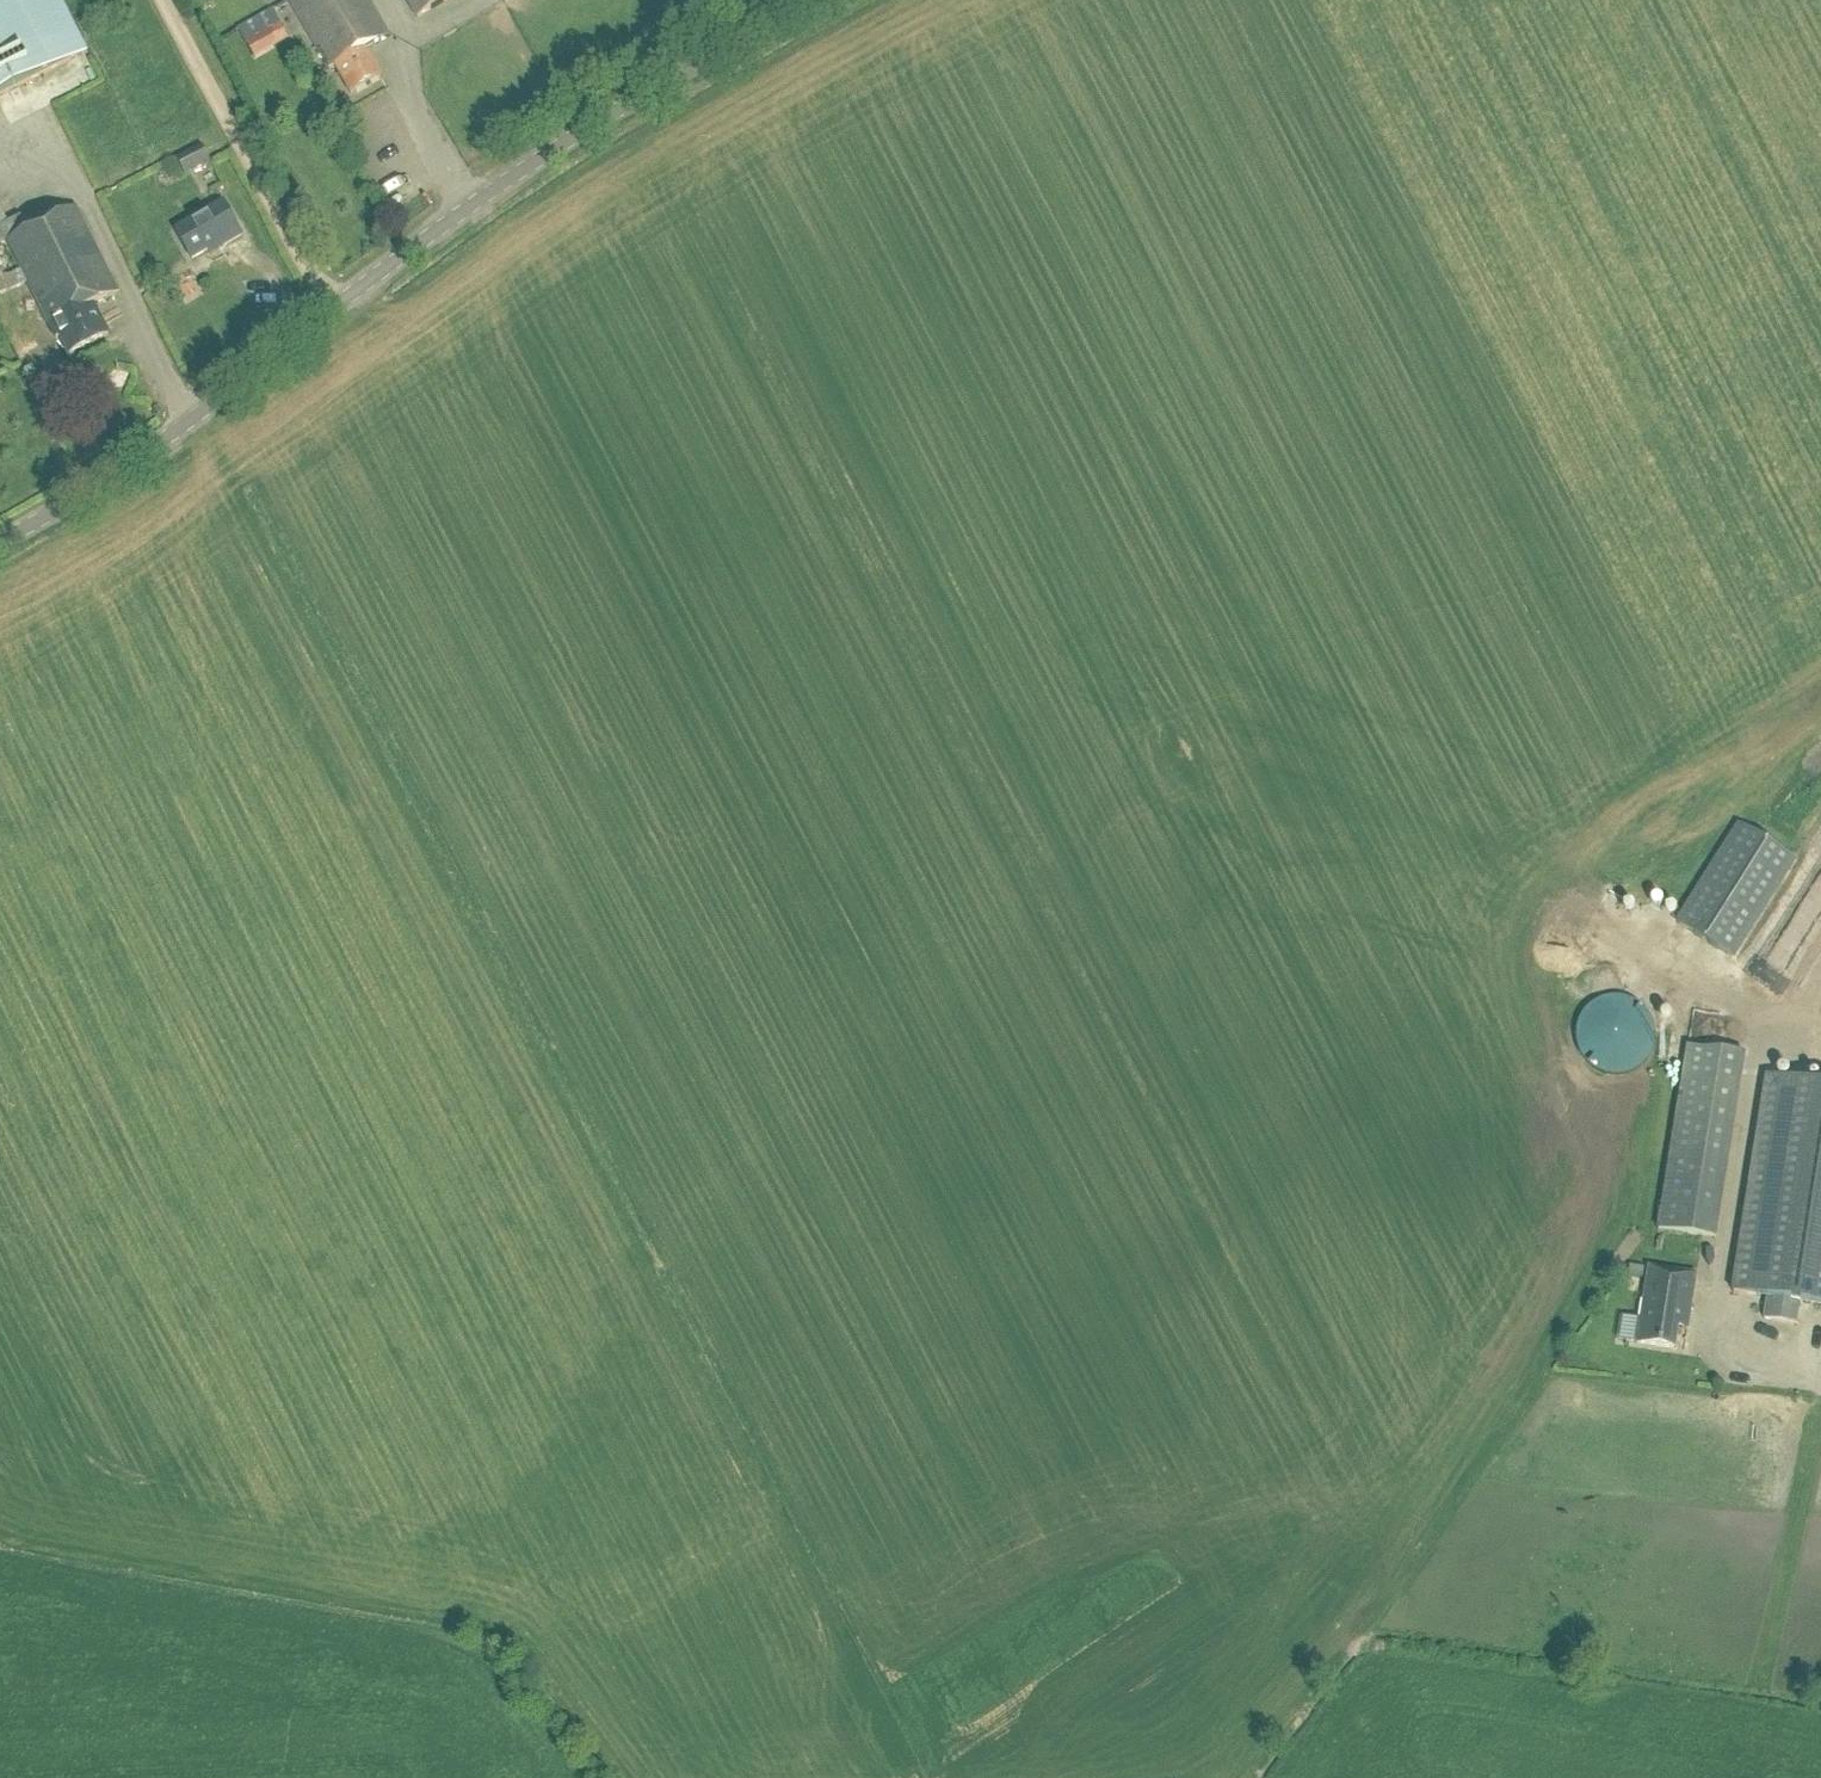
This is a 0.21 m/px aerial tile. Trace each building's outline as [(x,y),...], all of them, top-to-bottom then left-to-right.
[(85,54),(57,0),(0,0),(0,98),(85,54)] [(333,74),(337,71),(352,95),(382,78),(366,51),(389,37),(367,0),(289,0),(333,74)] [(452,0),(405,0),(417,21),(452,0)] [(176,160),(185,177),(211,163),(202,147),(176,160)] [(223,244),(224,247),(243,236),(225,205),(178,232),(194,261),(223,244)] [(21,220),(8,226),(0,208),(0,295),(28,283),(56,341),(61,338),(70,356),(109,338),(94,308),(119,295),(78,210),(27,233),(21,220)] [(1737,824),(1674,923),(1733,961),(1796,862),(1737,824)] [(1608,926),(1626,917),(1618,903),(1600,912),(1608,926)] [(1577,1037),(1577,1041),(1577,1045),(1578,1049),(1579,1052),(1580,1056),(1582,1059),(1583,1062),(1586,1065),(1588,1068),(1591,1071),(1594,1073),(1597,1075),(1601,1077),(1604,1078),(1608,1079),(1612,1079),(1615,1080),(1619,1079),(1623,1079),(1626,1078),(1630,1077),(1633,1075),(1637,1073),(1640,1071),(1642,1068),(1645,1066),(1647,1063),(1649,1059),(1651,1056),(1652,1052),(1653,1049),(1653,1045),(1653,1041),(1653,1037),(1653,1034),(1652,1030),(1651,1027),(1649,1023),(1647,1020),(1645,1017),(1642,1014),(1640,1012),(1637,1009),(1633,1008),(1630,1006),(1626,1005),(1623,1004),(1619,1003),(1615,1003),(1612,1003),(1608,1004),(1604,1005),(1601,1006),(1597,1008),(1594,1009),(1591,1012),(1588,1014),(1586,1017),(1584,1020),(1582,1023),(1580,1027),(1579,1030),(1578,1034),(1577,1037)] [(1689,1047),(1660,1233),(1717,1241),(1746,1056),(1689,1047)] [(1802,1305),(1820,1308),(1820,1087),(1769,1079),(1734,1294),(1769,1300),(1766,1322),(1798,1327),(1802,1305)] [(1692,1315),(1698,1277),(1651,1270),(1639,1345),(1677,1351),(1682,1314),(1692,1315)]
